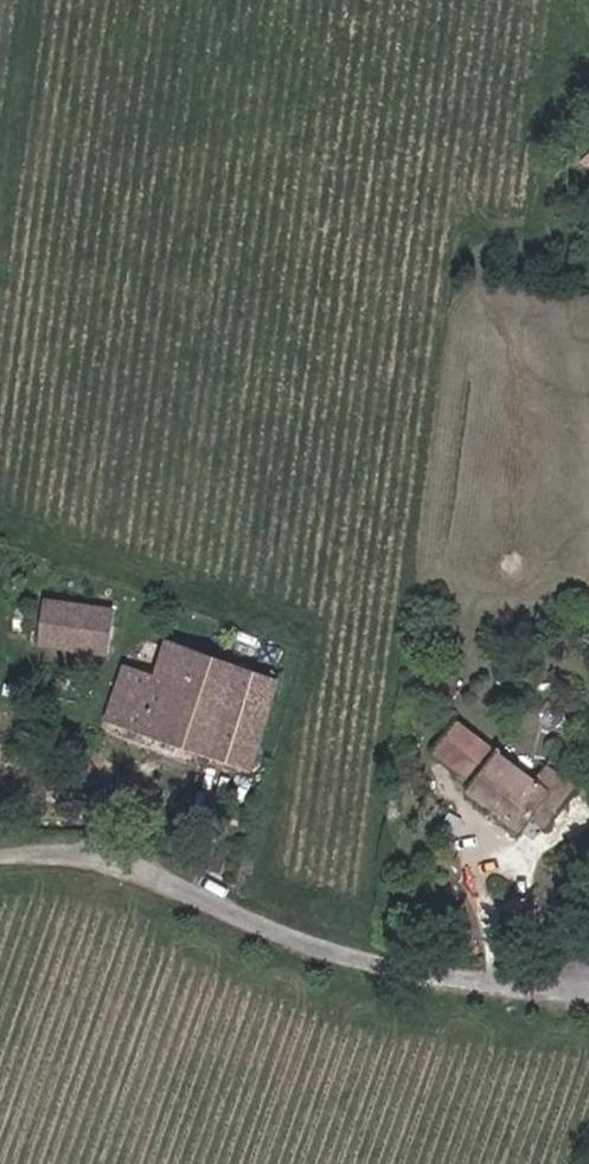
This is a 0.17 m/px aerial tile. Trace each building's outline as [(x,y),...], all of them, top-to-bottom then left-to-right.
[(123,612),(88,608),(85,654),(118,657),(123,612)] [(286,682),(175,642),(163,677),(136,668),(118,719),(259,772),(286,682)] [(554,789),(466,720),(443,755),(482,784),(474,796),(526,833),(554,789)]
